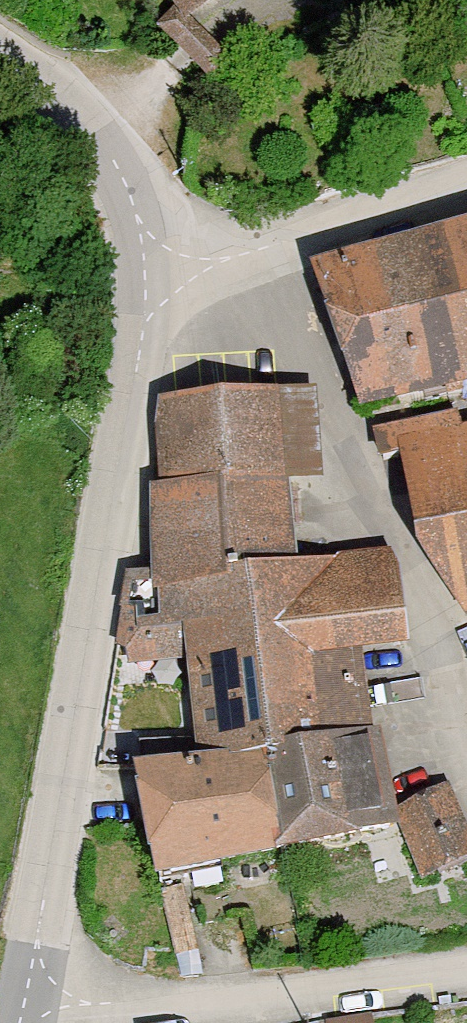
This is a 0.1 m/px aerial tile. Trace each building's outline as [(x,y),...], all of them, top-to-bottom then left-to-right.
[(179,20),(213,0),(167,0),(179,20)] [(303,263),(361,405),(466,379),(466,222),(303,263)] [(311,387),(154,397),(159,482),(290,475),(318,472),(311,387)] [(370,423),(375,452),(396,448),(414,548),(459,612),(466,610),(466,421),(455,424),(452,409),(370,423)] [(290,475),(159,482),(146,484),(150,569),(155,628),(184,626),(227,622),(225,566),(295,560),(290,475)] [(393,548),(295,560),(225,566),(227,622),(184,626),(188,671),(259,664),(262,694),(289,691),(296,751),(259,755),(270,852),(383,824),(354,652),(406,646),(393,548)] [(150,745),(128,767),(259,755),(296,751),(289,691),(262,694),(259,664),(188,671),(195,735),(150,745)] [(154,881),(270,852),(259,755),(128,767),(154,881)] [(391,804),(426,880),(466,861),(466,843),(439,782),(391,804)] [(179,883),(158,887),(171,946),(192,941),(179,883)]
